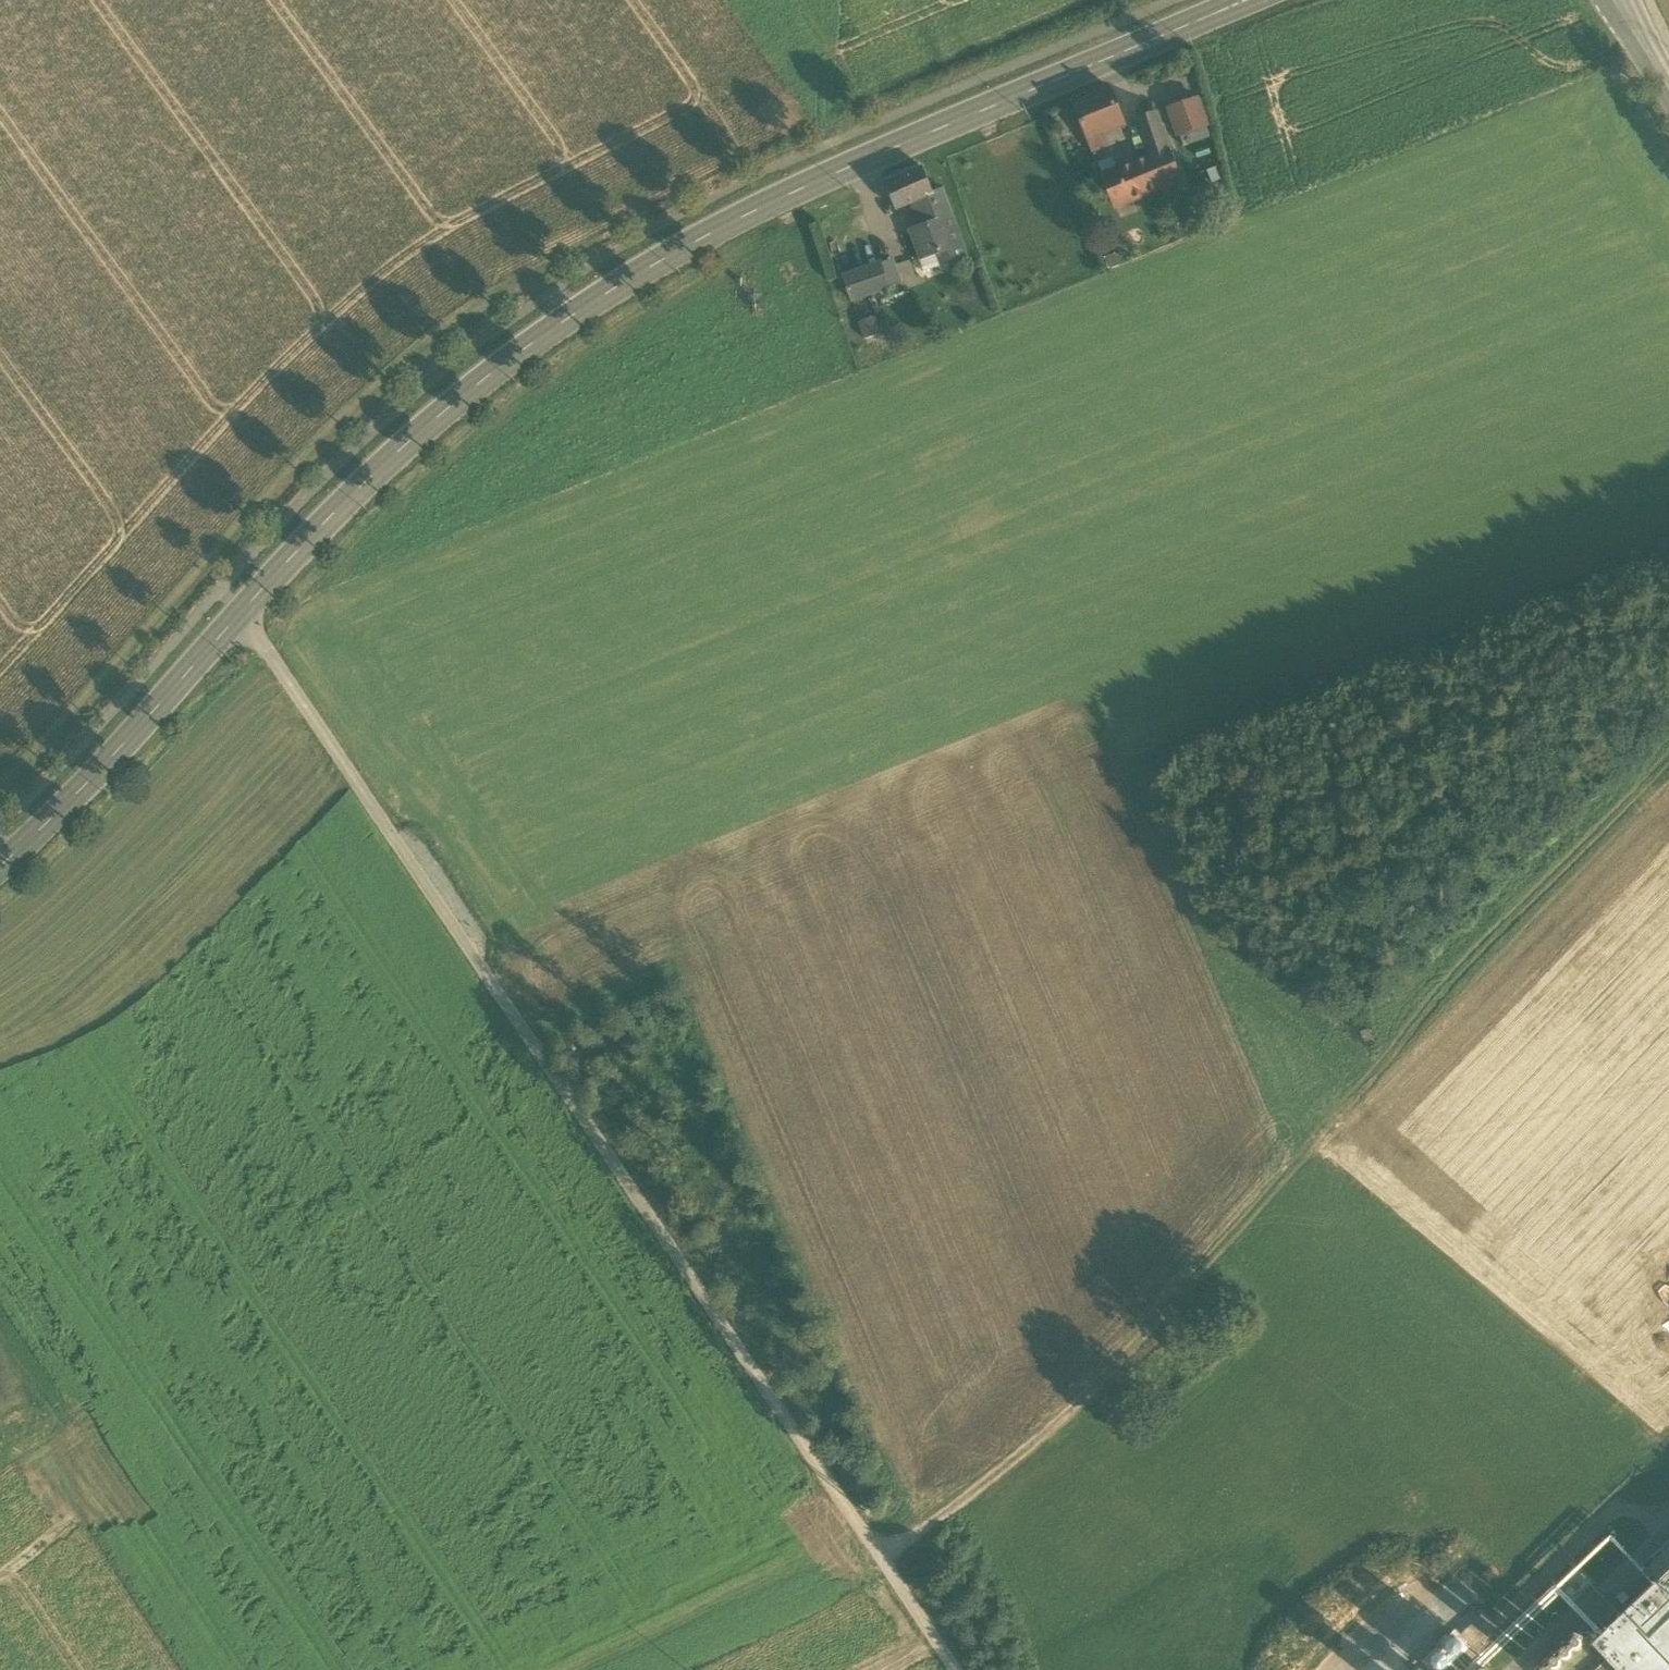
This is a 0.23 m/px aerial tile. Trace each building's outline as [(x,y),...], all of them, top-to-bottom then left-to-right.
[(1088,140),(1093,151),(1123,139),(1118,128),(1124,125),(1109,87),(1073,101),(1088,140)] [(1169,107),(1179,137),(1206,127),(1196,97),(1169,107)] [(1151,158),(1152,158),(1169,152),(1155,112),(1137,118),(1150,157),(1151,158)] [(1179,180),(1169,152),(1152,158),(1162,187),(1179,180)] [(1103,176),(1116,207),(1162,187),(1152,158),(1151,158),(1150,157),(1103,176)] [(912,203),(915,211),(921,209),(918,200),(934,194),(933,192),(923,168),(885,184),(895,209),(912,203)] [(927,224),(928,226),(952,217),(942,189),(933,192),(934,194),(918,200),(921,209),(927,224)] [(937,253),(943,269),(967,260),(952,217),(928,226),(927,224),(911,230),(921,259),(937,253)] [(843,275),(852,299),(890,286),(881,262),(843,275)] [(864,338),(882,332),(876,314),(858,320),(864,338)] [(1658,1581),(1668,1571),(1668,1539),(1642,1565),(1658,1581)] [(1658,1581),(1591,1644),(1602,1656),(1606,1660),(1616,1669),(1668,1669),(1668,1571),(1658,1581)] [(1454,1638),(1447,1635),(1440,1639),(1439,1646),(1444,1652),(1451,1651),(1456,1645),(1454,1638)] [(1439,1651),(1430,1649),(1424,1655),(1426,1663),(1435,1665),(1441,1659),(1439,1651)]
